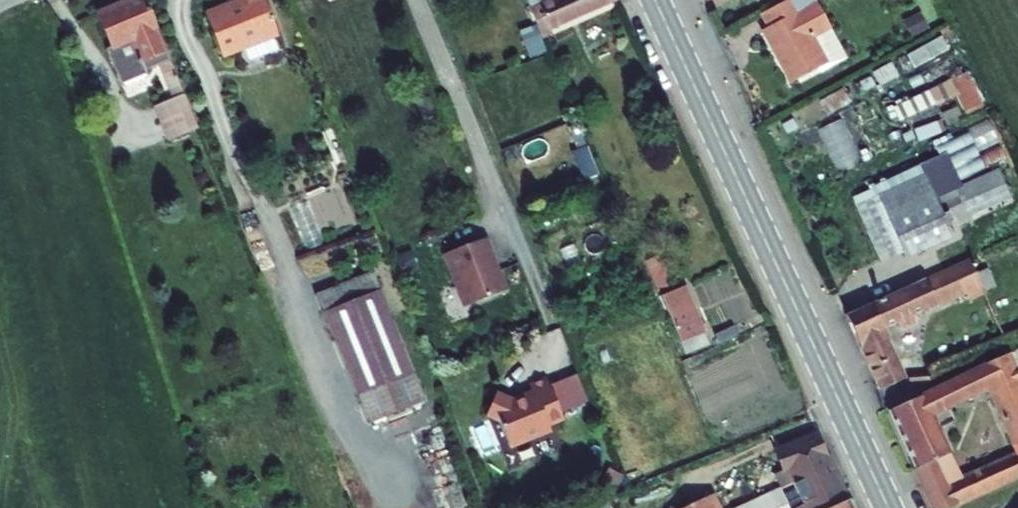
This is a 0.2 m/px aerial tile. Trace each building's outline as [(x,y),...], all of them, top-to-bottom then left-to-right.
[(139,0),(134,0),(95,15),(108,49),(122,84),(143,76),(142,74),(154,69),(156,74),(166,70),(139,0)] [(215,4),(232,45),(245,39),(251,53),(276,43),(271,29),(277,27),(267,0),(223,0),(215,4)] [(538,31),(543,28),(605,0),(524,0),(538,31)] [(758,9),(765,23),(762,24),(773,44),(771,45),(788,78),(794,75),(823,59),(809,32),(827,23),(829,22),(817,0),(775,0),(758,9)] [(215,4),(204,8),(221,49),(232,45),(215,4)] [(823,59),(794,75),(796,78),(843,53),(827,23),(809,32),(823,59)] [(945,34),(908,48),(914,63),(951,48),(945,34)] [(117,86),(122,84),(108,49),(103,50),(117,86)] [(913,95),(919,109),(958,90),(967,110),(987,101),(971,68),(913,95)] [(191,136),(166,70),(156,74),(167,104),(147,112),(161,148),(191,136)] [(850,115),(827,122),(841,167),(865,160),(850,115)] [(584,176),(596,173),(588,146),(576,149),(584,176)] [(925,170),(861,197),(885,253),(903,245),(904,249),(951,230),(925,170)] [(478,240),(436,257),(455,305),(460,308),(499,293),(478,240)] [(912,315),(910,311),(983,278),(972,254),(849,309),(883,384),(907,373),(885,323),(900,316),(901,320),(912,315)] [(310,282),(362,413),(421,391),(369,259),(310,282)] [(679,284),(656,294),(680,350),(703,341),(679,284)] [(1009,348),(891,402),(940,507),(1017,471),(1017,446),(950,477),(938,451),(952,445),(942,423),(958,416),(952,403),(958,400),(955,396),(990,380),(1017,443),(1017,368),(1009,348)] [(569,375),(541,386),(552,415),(580,403),(569,375)] [(541,386),(538,379),(514,389),(515,391),(503,395),(485,387),(475,410),(488,416),(499,442),(539,426),(537,420),(552,415),(541,386)] [(775,449),(784,469),(790,483),(800,505),(801,507),(819,507),(842,498),(813,432),(775,449)] [(780,488),(790,483),(784,469),(773,473),(780,488)] [(735,507),(793,507),(800,505),(790,483),(780,488),(735,507)] [(717,494),(685,507),(723,507),(717,494)] [(842,498),(819,507),(850,507),(845,496),(842,498)]
